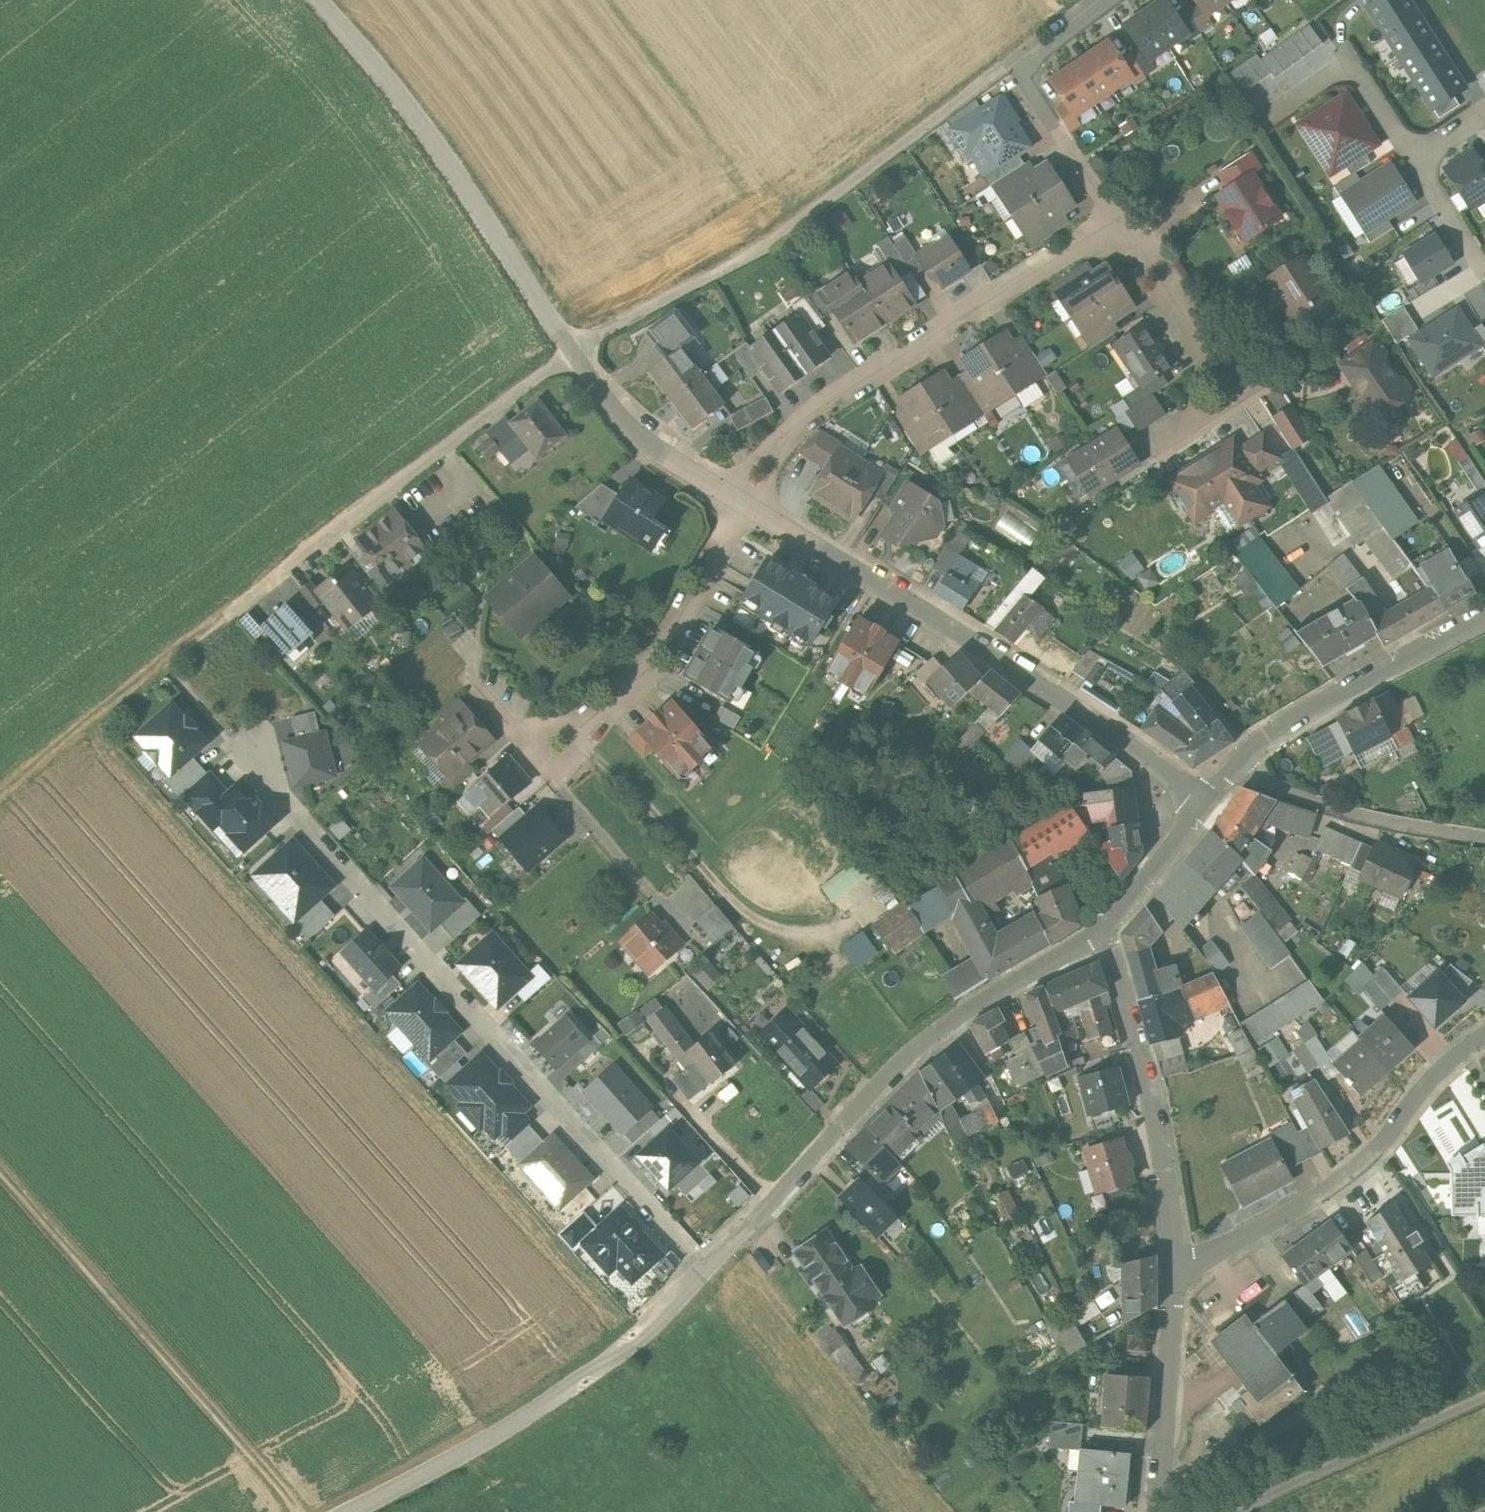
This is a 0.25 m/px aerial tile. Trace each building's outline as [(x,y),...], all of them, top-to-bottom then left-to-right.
[(1224,0),(1196,0),(1199,4),(1207,16),(1208,17),(1226,3),(1224,0)] [(1368,8),(1381,0),(1363,0),(1368,8)] [(1401,59),(1433,38),(1408,0),(1381,0),(1368,8),(1401,59)] [(1177,20),(1164,1),(1145,14),(1168,48),(1186,36),(1187,35),(1177,20)] [(1199,4),(1187,12),(1200,33),(1212,24),(1208,17),(1207,16),(1199,4)] [(1200,33),(1187,12),(1177,20),(1187,35),(1186,36),(1189,40),(1200,33)] [(1168,48),(1145,14),(1126,27),(1141,49),(1149,61),(1150,60),(1168,48)] [(1309,25),(1300,32),(1314,52),(1323,44),(1309,25)] [(1260,38),(1267,47),(1278,40),(1271,30),(1260,38)] [(1300,32),(1290,39),(1304,58),(1314,52),(1300,32)] [(1401,59),(1433,109),(1453,96),(1465,89),(1433,38),(1401,59)] [(1290,39),(1280,46),(1294,65),(1304,58),(1290,39)] [(1121,63),(1108,44),(1089,57),(1112,92),(1131,79),(1121,63)] [(1280,46),(1270,53),(1284,72),(1294,65),(1280,46)] [(1141,49),(1130,56),(1144,76),(1156,68),(1150,60),(1149,61),(1141,49)] [(1270,53),(1261,60),(1271,75),(1275,79),(1284,72),(1270,53)] [(1257,55),(1247,62),(1261,82),(1271,75),(1261,60),(1257,55)] [(1144,76),(1130,56),(1121,63),(1131,79),(1134,82),(1144,76)] [(1112,92),(1089,57),(1070,69),(1094,104),(1112,92)] [(1247,62),(1238,69),(1251,89),(1261,82),(1247,62)] [(1094,104),(1070,69),(1051,82),(1067,105),(1075,117),(1094,104)] [(1238,69),(1228,76),(1242,96),(1251,89),(1238,69)] [(1378,145),(1346,96),(1299,126),(1314,149),(1328,140),(1345,166),(1365,153),(1378,145)] [(1453,96),(1433,109),(1439,119),(1460,106),(1453,96)] [(1011,111),(1003,99),(983,111),(953,131),(983,177),(1018,154),(1029,147),(1008,113),(1011,111)] [(947,122),(953,131),(983,111),(976,100),(947,122)] [(1067,105),(1056,112),(1069,132),(1080,124),(1075,117),(1067,105)] [(1484,201),(1484,172),(1472,152),(1446,169),(1471,210),(1484,201)] [(1372,163),(1365,153),(1345,166),(1351,176),(1356,174),(1372,163)] [(1018,154),(983,177),(989,188),(991,187),(1013,172),(1025,164),(1018,154)] [(1249,154),(1219,173),(1226,184),(1256,165),(1249,154)] [(1020,182),(1002,194),(1003,195),(1014,213),(1010,216),(1011,218),(1062,185),(1060,183),(1058,184),(1047,167),(1049,165),(1048,164),(1020,182)] [(1414,202),(1391,166),(1362,184),(1342,196),(1366,233),(1387,219),(1414,202)] [(1013,172),(991,187),(998,198),(1003,195),(1002,194),(1020,182),(1013,172)] [(1342,196),(1362,184),(1356,174),(1351,176),(1334,187),(1340,198),(1342,196)] [(1250,176),(1219,197),(1229,212),(1226,214),(1236,230),(1239,228),(1247,241),(1279,220),(1250,176)] [(1062,185),(1011,218),(1012,219),(1017,216),(1028,234),(1029,237),(1048,225),(1075,206),(1074,204),(1072,206),(1060,188),(1063,187),(1062,185)] [(1394,229),(1387,219),(1366,233),(1364,234),(1370,244),(1394,229)] [(1048,225),(1029,237),(1028,234),(1023,237),(1031,249),(1054,234),(1048,225)] [(1453,264),(1436,236),(1404,255),(1421,284),(1434,276),(1453,264)] [(894,247),(888,238),(877,245),(888,263),(889,263),(900,280),(910,273),(894,247)] [(917,256),(906,239),(894,247),(910,273),(913,276),(924,269),(925,269),(917,256)] [(950,241),(934,251),(931,247),(917,256),(925,269),(924,269),(930,279),(934,276),(942,289),(970,272),(950,241)] [(1301,259),(1268,280),(1272,288),(1271,289),(1273,292),(1271,298),(1276,306),(1282,307),(1288,304),(1296,317),(1310,308),(1311,310),(1313,309),(1314,311),(1320,313),(1331,306),(1332,301),(1326,291),(1321,290),(1301,259)] [(888,263),(859,282),(886,325),(917,306),(900,280),(889,263),(888,263)] [(1080,285),(1062,297),(1062,298),(1075,317),(1118,289),(1105,268),(1080,285)] [(853,274),(849,273),(835,282),(834,286),(833,287),(836,291),(824,299),(820,293),(819,293),(832,314),(834,312),(852,340),(860,342),(869,336),(871,329),(882,322),(885,326),(886,325),(859,282),(853,274)] [(1073,275),(1047,291),(1055,303),(1062,298),(1062,297),(1080,285),(1073,275)] [(1440,286),(1434,276),(1421,284),(1403,295),(1409,305),(1440,286)] [(1118,289),(1075,317),(1087,336),(1088,337),(1106,325),(1131,309),(1118,289)] [(819,293),(818,291),(804,299),(821,321),(832,314),(819,293)] [(821,321),(804,299),(792,307),(800,318),(801,318),(813,335),(825,327),(821,321)] [(1408,337),(1415,333),(1417,332),(1402,309),(1382,321),(1397,345),(1408,337)] [(1415,333),(1408,337),(1433,376),(1480,347),(1471,332),(1458,311),(1417,336),(1415,333)] [(685,325),(675,312),(648,333),(658,345),(685,325)] [(813,335),(801,318),(800,318),(776,335),(803,373),(815,365),(819,365),(829,358),(813,335)] [(685,325),(658,345),(658,346),(660,345),(669,357),(680,348),(694,337),(685,325)] [(1106,325),(1088,337),(1087,336),(1083,338),(1090,350),(1113,335),(1106,325)] [(1471,332),(1480,347),(1484,354),(1484,331),(1482,326),(1471,332)] [(1144,329),(1114,348),(1115,350),(1110,353),(1119,367),(1126,367),(1131,375),(1136,376),(1143,386),(1143,387),(1161,375),(1170,369),(1144,329)] [(1022,360),(1004,333),(1002,334),(1004,336),(986,348),(985,345),(983,346),(1015,397),(1017,396),(1014,392),(1032,380),(1033,379),(1022,360)] [(803,373),(776,335),(752,352),(764,370),(780,393),(790,385),(791,381),(803,373)] [(746,343),(733,353),(751,379),(764,370),(752,352),(746,343)] [(1015,397),(983,346),(982,347),(984,349),(966,361),(964,358),(962,360),(980,387),(970,394),(984,416),(996,409),(994,405),(1011,393),(1014,397),(1015,397)] [(1379,348),(1372,346),(1349,362),(1358,375),(1355,386),(1365,400),(1353,408),(1362,421),(1374,413),(1377,418),(1379,417),(1375,411),(1390,401),(1394,407),(1406,398),(1408,390),(1402,382),(1395,380),(1382,361),(1383,354),(1379,348)] [(669,357),(650,371),(671,400),(702,377),(680,348),(669,357)] [(1046,377),(1032,354),(1022,360),(1033,379),(1032,380),(1034,384),(1046,377)] [(942,376),(924,388),(922,385),(921,386),(953,436),(954,435),(951,431),(969,420),(971,418),(959,400),(958,399),(942,373),(940,374),(942,376)] [(1143,386),(1122,399),(1129,410),(1153,395),(1168,385),(1161,375),(1143,387),(1143,386)] [(724,406),(702,377),(671,400),(693,429),(724,406)] [(953,436),(921,386),(920,387),(921,389),(903,401),(902,398),(900,399),(916,425),(906,432),(921,456),(934,448),(931,444),(949,433),(952,437),(953,436)] [(984,416),(970,394),(959,400),(971,418),(969,420),(972,424),(984,416)] [(1129,410),(1125,413),(1138,434),(1166,415),(1153,395),(1129,410)] [(766,398),(730,417),(738,431),(773,412),(766,398)] [(511,423),(511,424),(518,434),(500,449),(500,450),(499,451),(511,465),(531,450),(537,458),(565,436),(538,402),(511,423)] [(1312,438),(1293,408),(1273,420),(1292,450),(1312,438)] [(506,417),(486,433),(491,439),(492,439),(500,449),(518,434),(511,424),(511,423),(506,417)] [(820,432),(798,452),(827,470),(840,450),(841,451),(844,447),(820,432)] [(1117,432),(1069,463),(1089,494),(1137,464),(1117,432)] [(734,433),(722,440),(727,448),(739,442),(734,433)] [(1277,459),(1263,435),(1239,450),(1240,451),(1254,475),(1277,459)] [(1225,446),(1169,481),(1195,522),(1208,514),(1205,508),(1227,495),(1244,522),(1267,508),(1248,479),(1254,475),(1240,451),(1239,450),(1239,449),(1239,447),(1238,445),(1237,444),(1235,443),(1233,442),(1231,442),(1229,442),(1227,443),(1226,445),(1225,446)] [(841,451),(840,450),(827,470),(812,494),(833,507),(833,506),(860,464),(860,463),(841,451)] [(1309,509),(1323,500),(1292,450),(1277,459),(1309,509)] [(1477,493),(1484,488),(1484,483),(1468,456),(1458,462),(1477,493)] [(880,476),(869,492),(883,500),(900,472),(885,462),(877,474),(880,476)] [(860,464),(833,506),(853,519),(869,492),(880,476),(877,474),(860,464)] [(925,480),(904,466),(900,472),(883,500),(880,504),(896,514),(894,506),(904,488),(912,488),(918,491),(925,480)] [(1376,467),(1352,483),(1367,504),(1390,487),(1376,467)] [(664,502),(630,480),(615,503),(604,521),(605,521),(627,535),(656,554),(670,533),(651,521),(664,502)] [(1365,537),(1382,526),(1367,504),(1352,483),(1323,500),(1339,518),(1356,543),(1365,537)] [(1417,524),(1390,487),(1367,504),(1382,526),(1393,541),(1417,524)] [(918,491),(912,488),(904,488),(894,506),(896,514),(901,517),(902,523),(899,527),(892,529),(888,535),(890,542),(897,547),(904,545),(907,540),(912,543),(919,542),(922,537),(927,540),(936,538),(943,526),(938,504),(918,491)] [(615,503),(595,490),(576,508),(603,525),(605,521),(604,521),(615,503)] [(1480,548),(1484,545),(1484,504),(1480,496),(1456,512),(1480,548)] [(396,513),(377,528),(406,565),(424,552),(425,551),(414,536),(396,513)] [(1415,599),(1388,616),(1401,637),(1445,611),(1429,588),(1393,541),(1382,526),(1365,537),(1415,599)] [(406,565),(377,528),(358,542),(376,566),(387,580),(389,579),(406,565)] [(438,548),(423,529),(414,536),(425,551),(424,552),(427,556),(438,548)] [(1235,556),(1277,608),(1299,591),(1260,537),(1235,556)] [(959,556),(945,547),(931,569),(944,577),(946,574),(948,574),(959,556)] [(1451,550),(1434,560),(1437,565),(1423,573),(1420,568),(1419,569),(1445,611),(1476,594),(1451,550)] [(1132,553),(1118,564),(1130,580),(1144,570),(1132,553)] [(1384,646),(1401,637),(1388,616),(1340,555),(1325,566),(1355,606),(1358,604),(1377,635),(1384,646)] [(944,577),(934,594),(962,612),(975,592),(965,585),(976,567),(959,556),(948,574),(946,574),(944,577)] [(798,577),(769,560),(760,573),(757,571),(750,583),(753,585),(744,599),(745,600),(763,611),(760,615),(792,635),(810,646),(837,602),(808,584),(812,577),(802,571),(798,577)] [(533,562),(491,599),(516,627),(530,615),(542,628),(556,616),(550,609),(564,597),(533,562)] [(387,580),(376,566),(367,573),(381,592),(392,584),(389,579),(387,580)] [(378,608),(347,568),(317,590),(334,612),(339,609),(350,623),(361,614),(365,618),(378,608)] [(1244,568),(1232,578),(1248,597),(1259,588),(1244,568)] [(1032,569),(985,626),(1013,644),(1027,628),(1043,609),(1028,599),(1045,579),(1032,569)] [(319,595),(306,578),(296,585),(310,603),(319,595)] [(763,611),(745,600),(733,620),(762,638),(766,631),(787,644),(792,635),(760,615),(763,611)] [(1340,610),(1316,624),(1318,627),(1299,638),(1321,666),(1377,635),(1358,604),(1355,606),(1342,613),(1340,610)] [(313,633),(288,606),(264,629),(266,631),(288,656),(313,633)] [(1055,619),(1043,609),(1027,628),(1039,638),(1055,619)] [(264,629),(250,613),(241,621),(257,639),(266,631),(264,629)] [(469,631),(454,613),(436,628),(451,646),(469,631)] [(874,629),(858,619),(827,671),(841,679),(839,683),(852,690),(854,687),(868,695),(899,644),(884,635),(886,631),(876,625),(874,629)] [(759,653),(714,628),(703,648),(701,647),(695,657),(697,658),(686,678),(731,704),(739,689),(741,690),(753,669),(751,668),(759,653)] [(1087,650),(1072,672),(1085,681),(1097,664),(1101,658),(1087,650)] [(981,680),(958,654),(942,667),(928,681),(929,682),(952,708),(973,690),(981,680)] [(933,657),(914,674),(925,686),(929,682),(928,681),(942,667),(933,657)] [(1097,664),(1085,681),(1092,686),(1104,669),(1097,664)] [(1217,722),(1190,689),(1195,684),(1182,669),(1170,681),(1160,690),(1173,703),(1183,715),(1199,734),(1217,722)] [(1020,695),(990,671),(981,680),(973,690),(993,707),(1002,715),(1020,695)] [(1147,684),(1160,690),(1170,681),(1155,673),(1147,684)] [(1395,707),(1388,693),(1372,701),(1390,737),(1398,751),(1414,742),(1405,725),(1423,715),(1414,697),(1395,707)] [(458,700),(440,715),(447,724),(448,725),(466,709),(458,700)] [(1372,701),(1337,719),(1339,723),(1307,740),(1323,769),(1352,754),(1353,756),(1390,737),(1372,701)] [(713,747),(674,702),(660,714),(658,711),(649,719),(652,722),(638,734),(653,751),(677,779),(690,768),(692,771),(704,761),(701,758),(713,747)] [(194,757),(208,745),(174,706),(135,741),(169,780),(194,757)] [(1002,715),(993,707),(977,726),(956,746),(965,754),(1002,715)] [(466,709),(448,725),(447,724),(425,744),(440,761),(435,765),(446,779),(447,780),(467,763),(468,763),(493,741),(466,709)] [(1199,734),(1183,715),(1175,723),(1155,711),(1141,730),(1174,753),(1193,770),(1234,743),(1233,741),(1218,721),(1217,722),(1199,734)] [(298,742),(321,736),(315,712),(291,718),(298,742)] [(1084,733),(1063,716),(1045,739),(1046,740),(1054,748),(1055,749),(1064,738),(1073,745),(1084,733)] [(1114,758),(1084,733),(1073,745),(1063,757),(1077,771),(1090,762),(1102,772),(1114,758)] [(653,751),(638,734),(629,741),(644,759),(653,751)] [(298,742),(286,744),(296,785),(334,776),(324,735),(321,736),(298,742)] [(1033,753),(1035,750),(1021,738),(1000,762),(1014,775),(1033,753)] [(1063,757),(1073,745),(1064,738),(1055,749),(1054,748),(1046,740),(1035,750),(1033,753),(1052,770),(1063,757)] [(183,795),(208,773),(194,757),(169,780),(183,795)] [(1077,771),(1063,757),(1052,770),(1049,774),(1057,786),(1077,771)] [(529,783),(509,759),(471,793),(491,816),(529,783)] [(467,763),(447,780),(446,779),(442,782),(451,793),(475,772),(468,763),(467,763)] [(228,795),(208,773),(183,795),(202,818),(228,795)] [(1133,783),(1116,786),(1120,818),(1122,828),(1138,824),(1133,783)] [(1085,823),(1120,818),(1116,786),(1081,792),(1083,803),(1071,805),(1085,823)] [(235,788),(228,795),(202,818),(221,838),(222,836),(230,837),(244,852),(277,823),(249,792),(243,797),(235,788)] [(1265,818),(1276,802),(1242,789),(1227,812),(1252,836),(1265,818)] [(1318,815),(1276,802),(1265,818),(1311,837),(1318,815)] [(1071,805),(1025,832),(1038,859),(1093,832),(1085,823),(1071,805)] [(502,840),(528,818),(520,808),(492,831),(501,841),(502,840)] [(564,840),(537,810),(528,818),(502,840),(528,870),(564,840)] [(1252,836),(1227,812),(1212,833),(1238,857),(1238,858),(1241,861),(1252,875),(1254,877),(1272,850),(1252,836)] [(1142,854),(1138,824),(1122,828),(1113,831),(1115,836),(1118,843),(1128,852),(1111,864),(1122,881),(1142,854)] [(1361,844),(1326,828),(1315,850),(1351,866),(1361,844)] [(1238,857),(1212,833),(1184,864),(1215,891),(1219,886),(1227,893),(1239,880),(1231,873),(1241,861),(1238,858),(1238,857)] [(1118,843),(1115,836),(1100,845),(1111,864),(1128,852),(1118,843)] [(299,919),(320,900),(333,888),(311,864),(313,863),(294,841),(258,873),(298,918),(299,919)] [(1374,849),(1361,844),(1351,866),(1343,887),(1355,894),(1362,883),(1359,881),(1374,849)] [(1003,845),(955,875),(971,901),(1020,871),(1003,845)] [(1417,863),(1376,845),(1374,849),(1359,881),(1362,883),(1400,900),(1417,863)] [(1317,862),(1298,852),(1285,877),(1303,887),(1317,862)] [(434,929),(440,923),(462,904),(461,901),(424,860),(410,872),(409,882),(397,892),(409,906),(411,904),(434,929)] [(852,860),(819,887),(832,902),(865,875),(852,860)] [(1082,915),(1053,864),(1026,880),(1038,904),(1040,907),(1055,933),(1082,915)] [(1111,864),(1082,884),(1095,904),(1122,881),(1111,864)] [(1182,930),(1215,891),(1184,864),(1157,897),(1167,908),(1166,910),(1182,930)] [(984,977),(973,955),(950,966),(926,933),(955,911),(971,901),(955,875),(905,901),(871,928),(894,955),(914,941),(939,973),(951,996),(984,977)] [(1254,877),(1252,875),(1240,887),(1256,908),(1260,913),(1276,934),(1290,922),(1254,877)] [(1340,900),(1316,887),(1293,927),(1316,940),(1340,900)] [(335,916),(320,900),(299,919),(298,918),(293,922),(308,940),(335,916)] [(462,904),(440,923),(454,940),(481,916),(470,903),(461,901),(462,904)] [(993,935),(971,901),(955,911),(977,952),(973,955),(984,977),(1009,960),(993,935)] [(1033,912),(1048,937),(1055,933),(1040,907),(1038,904),(1031,908),(1033,912)] [(733,927),(714,905),(695,922),(714,943),(733,927)] [(1146,908),(1122,935),(1137,992),(1164,989),(1178,988),(1173,966),(1154,971),(1146,947),(1161,931),(1146,908)] [(1033,912),(993,935),(1009,960),(1048,937),(1033,912)] [(1290,955),(1260,913),(1240,927),(1271,970),(1290,955)] [(667,934),(651,916),(622,942),(637,961),(642,957),(654,970),(682,946),(670,932),(667,934)] [(379,946),(367,933),(344,954),(375,989),(376,990),(392,975),(400,968),(390,957),(391,956),(380,944),(379,946)] [(514,994),(515,992),(530,979),(527,975),(493,938),(460,968),(495,1007),(512,991),(514,994)] [(1211,944),(1200,953),(1216,973),(1227,965),(1211,944)] [(705,959),(691,973),(706,987),(720,973),(705,959)] [(1098,964),(1078,972),(1089,998),(1107,991),(1098,964)] [(530,979),(515,992),(524,1003),(551,979),(538,965),(527,975),(530,979)] [(1460,997),(1472,982),(1450,965),(1441,976),(1460,997)] [(1403,991),(1383,967),(1372,977),(1392,1001),(1403,991)] [(1078,972),(1060,979),(1069,1006),(1089,998),(1078,972)] [(1213,973),(1178,988),(1164,989),(1175,1023),(1228,1002),(1213,973)] [(1435,1028),(1464,1002),(1460,997),(1441,976),(1438,973),(1410,999),(1435,1028)] [(401,985),(392,975),(376,990),(375,989),(364,998),(374,1009),(401,985)] [(1392,1001),(1372,977),(1360,988),(1381,1012),(1392,1001)] [(1060,979),(1043,988),(1052,1015),(1069,1007),(1069,1006),(1060,979)] [(1309,980),(1277,1001),(1289,1022),(1323,999),(1309,980)] [(418,986),(389,1011),(429,1057),(430,1058),(453,1038),(459,1032),(418,986)] [(1043,988),(1028,994),(1039,1025),(1046,1045),(1058,1040),(1057,1037),(1060,1036),(1055,1024),(1052,1015),(1043,988)] [(1164,989),(1137,992),(1152,1046),(1162,1078),(1187,1071),(1189,1075),(1191,1074),(1175,1023),(1164,989)] [(1107,991),(1089,998),(1092,1008),(1098,1030),(1100,1037),(1113,1034),(1106,1005),(1110,1003),(1107,991)] [(693,1048),(656,1000),(641,1011),(642,1013),(625,1026),(632,1034),(649,1022),(656,1032),(652,1035),(661,1047),(665,1044),(677,1060),(693,1048)] [(1017,1000),(997,1010),(1004,1021),(1023,1013),(1017,1000)] [(1239,1022),(1242,1028),(1252,1047),(1289,1022),(1277,1001),(1239,1022)] [(1098,1030),(1092,1008),(1081,1013),(1086,1033),(1098,1030)] [(997,1010),(969,1025),(987,1056),(1009,1041),(999,1024),(1004,1021),(997,1010)] [(836,1065),(788,1012),(761,1036),(776,1053),(776,1054),(787,1066),(783,1070),(801,1090),(807,1085),(808,1086),(810,1088),(809,1089),(809,1090),(810,1089),(838,1065),(837,1064),(836,1065)] [(576,1052),(588,1041),(567,1017),(534,1047),(556,1071),(576,1052)] [(1389,1021),(1361,1042),(1364,1046),(1387,1072),(1414,1049),(1386,1017),(1389,1021)] [(1067,1019),(1055,1024),(1060,1036),(1063,1045),(1075,1040),(1067,1019)] [(1046,1045),(1039,1025),(1029,1029),(1034,1043),(1030,1045),(1033,1051),(1046,1045)] [(603,1028),(588,1041),(576,1052),(584,1060),(611,1036),(603,1028)] [(1252,1047),(1242,1028),(1227,1035),(1238,1056),(1244,1072),(1260,1063),(1253,1048),(1252,1047)] [(959,1044),(977,1069),(985,1061),(971,1033),(959,1044)] [(693,1048),(677,1060),(686,1071),(673,1081),(689,1101),(735,1066),(711,1034),(693,1048)] [(1271,1066),(1291,1052),(1277,1034),(1258,1049),(1271,1066)] [(430,1058),(429,1057),(425,1061),(440,1078),(467,1054),(453,1038),(430,1058)] [(1329,1059),(1315,1038),(1304,1045),(1305,1046),(1305,1047),(1318,1067),(1329,1059)] [(1046,1045),(1033,1051),(1039,1063),(1062,1053),(1058,1040),(1046,1045)] [(977,1069),(959,1044),(945,1055),(971,1091),(978,1086),(985,1081),(977,1069)] [(1318,1067),(1305,1047),(1305,1046),(1304,1045),(1293,1053),(1307,1074),(1318,1067)] [(1387,1072),(1364,1046),(1337,1070),(1360,1095),(1387,1072)] [(1039,1063),(1033,1051),(1006,1065),(1018,1089),(1045,1075),(1039,1063)] [(1062,1053),(1039,1063),(1045,1075),(1066,1065),(1062,1053)] [(971,1091),(945,1055),(920,1072),(939,1113),(951,1105),(971,1091)] [(499,1076),(482,1057),(450,1086),(465,1103),(467,1101),(487,1123),(485,1125),(495,1136),(502,1129),(520,1113),(527,1107),(507,1086),(504,1085),(499,1079),(499,1076)] [(624,1132),(650,1109),(651,1108),(614,1067),(586,1092),(605,1113),(606,1112),(624,1132)] [(1117,1068),(1085,1076),(1091,1097),(1084,1099),(1089,1117),(1127,1107),(1117,1068)] [(890,1102),(917,1133),(939,1113),(920,1072),(890,1102)] [(1348,1134),(1314,1082),(1299,1088),(1302,1095),(1293,1099),(1308,1127),(1319,1149),(1321,1149),(1348,1134)] [(825,1105),(810,1089),(809,1090),(809,1089),(810,1088),(808,1086),(797,1096),(815,1115),(825,1105)] [(978,1086),(971,1091),(978,1103),(979,1104),(987,1100),(978,1086)] [(890,1102),(867,1126),(868,1128),(867,1129),(867,1130),(899,1163),(922,1138),(917,1133),(890,1102)] [(989,1104),(981,1107),(982,1111),(975,1114),(983,1129),(998,1122),(989,1104)] [(951,1105),(939,1113),(954,1142),(983,1129),(975,1114),(982,1111),(981,1107),(956,1118),(951,1105)] [(656,1140),(669,1129),(683,1117),(675,1108),(660,1120),(648,1131),(656,1140)] [(648,1131),(660,1120),(650,1109),(624,1132),(623,1134),(633,1145),(648,1131)] [(520,1113),(502,1129),(513,1141),(530,1126),(531,1125),(520,1113)] [(1297,1132),(1291,1122),(1267,1135),(1286,1171),(1310,1158),(1297,1132)] [(513,1141),(506,1148),(522,1166),(527,1162),(526,1161),(545,1144),(530,1126),(513,1141)] [(1308,1127),(1297,1132),(1310,1158),(1322,1152),(1321,1149),(1319,1149),(1308,1127)] [(699,1163),(669,1129),(656,1140),(638,1157),(668,1190),(699,1163)] [(899,1163),(867,1130),(847,1148),(873,1176),(882,1185),(901,1166),(899,1163)] [(1270,1144),(1241,1160),(1245,1166),(1228,1176),(1233,1185),(1233,1186),(1234,1189),(1235,1189),(1244,1206),(1263,1196),(1262,1194),(1265,1192),(1266,1194),(1268,1193),(1267,1191),(1270,1189),(1271,1191),(1291,1181),(1286,1171),(1267,1135),(1266,1136),(1270,1144)] [(591,1180),(553,1137),(545,1144),(526,1161),(527,1162),(550,1187),(548,1194),(560,1208),(591,1180)] [(1121,1141),(1085,1152),(1097,1192),(1104,1190),(1105,1191),(1109,1193),(1117,1191),(1120,1187),(1120,1186),(1133,1182),(1129,1167),(1131,1166),(1127,1155),(1125,1156),(1121,1141)] [(1462,1158),(1459,1154),(1458,1155),(1463,1163),(1456,1166),(1450,1167),(1452,1217),(1477,1216),(1477,1219),(1479,1219),(1478,1202),(1484,1198),(1484,1148),(1483,1145),(1462,1158)] [(873,1176),(864,1184),(887,1208),(895,1199),(882,1185),(873,1176)] [(864,1184),(860,1179),(839,1199),(872,1234),(893,1215),(887,1208),(864,1184)] [(935,1208),(926,1193),(919,1199),(929,1213),(935,1208)] [(1394,1205),(1365,1224),(1368,1228),(1395,1271),(1403,1284),(1406,1288),(1419,1280),(1417,1276),(1419,1275),(1418,1273),(1431,1264),(1426,1257),(1419,1245),(1423,1243),(1416,1232),(1412,1234),(1394,1205)] [(599,1228),(583,1242),(584,1243),(608,1270),(620,1259),(624,1265),(624,1271),(629,1276),(636,1277),(661,1254),(621,1209),(599,1228)] [(584,1212),(557,1236),(573,1253),(584,1243),(583,1242),(599,1228),(584,1212)] [(1351,1249),(1330,1221),(1306,1240),(1327,1268),(1351,1249)] [(1368,1228),(1357,1235),(1366,1251),(1383,1278),(1384,1279),(1395,1271),(1368,1228)] [(848,1272),(825,1239),(800,1255),(825,1291),(837,1282),(845,1297),(834,1304),(841,1316),(873,1295),(854,1269),(848,1272)] [(1306,1240),(1282,1258),(1303,1286),(1305,1285),(1327,1268),(1306,1240)] [(1366,1251),(1354,1258),(1371,1286),(1383,1278),(1366,1251)] [(1156,1256),(1125,1264),(1125,1276),(1090,1298),(1101,1316),(1121,1304),(1122,1303),(1126,1301),(1126,1300),(1156,1290),(1156,1256)] [(1406,1288),(1403,1284),(1392,1291),(1401,1305),(1425,1290),(1419,1280),(1406,1288)] [(1303,1286),(1294,1293),(1310,1314),(1322,1305),(1305,1285),(1303,1286)] [(1122,1303),(1121,1304),(1126,1324),(1153,1309),(1154,1310),(1156,1310),(1156,1290),(1126,1300),(1126,1301),(1122,1303)] [(1310,1314),(1294,1293),(1285,1300),(1301,1322),(1310,1314)] [(1285,1300),(1253,1325),(1277,1356),(1308,1331),(1301,1322),(1285,1300)] [(1277,1356),(1253,1325),(1243,1312),(1208,1338),(1219,1352),(1249,1392),(1239,1399),(1259,1426),(1304,1392),(1277,1356)] [(1086,1346),(1066,1313),(1045,1325),(1064,1359),(1086,1346)] [(834,1329),(818,1341),(853,1385),(866,1374),(834,1329)] [(1147,1337),(1126,1335),(1124,1356),(1145,1358),(1147,1337)] [(1147,1379),(1107,1375),(1102,1429),(1143,1433),(1147,1379)] [(1081,1425),(1050,1421),(1049,1435),(1050,1434),(1080,1438),(1081,1425)] [(1080,1438),(1050,1434),(1049,1435),(1048,1448),(1079,1451),(1080,1438)] [(1129,1457),(1085,1452),(1083,1473),(1127,1478),(1129,1457)] [(1127,1478),(1083,1473),(1082,1478),(1069,1476),(1068,1493),(1076,1493),(1075,1502),(1080,1502),(1080,1504),(1100,1506),(1124,1508),(1127,1478)] [(1080,1504),(1080,1502),(1075,1502),(1075,1503),(1070,1503),(1069,1511),(1100,1511),(1100,1506),(1080,1504)]
